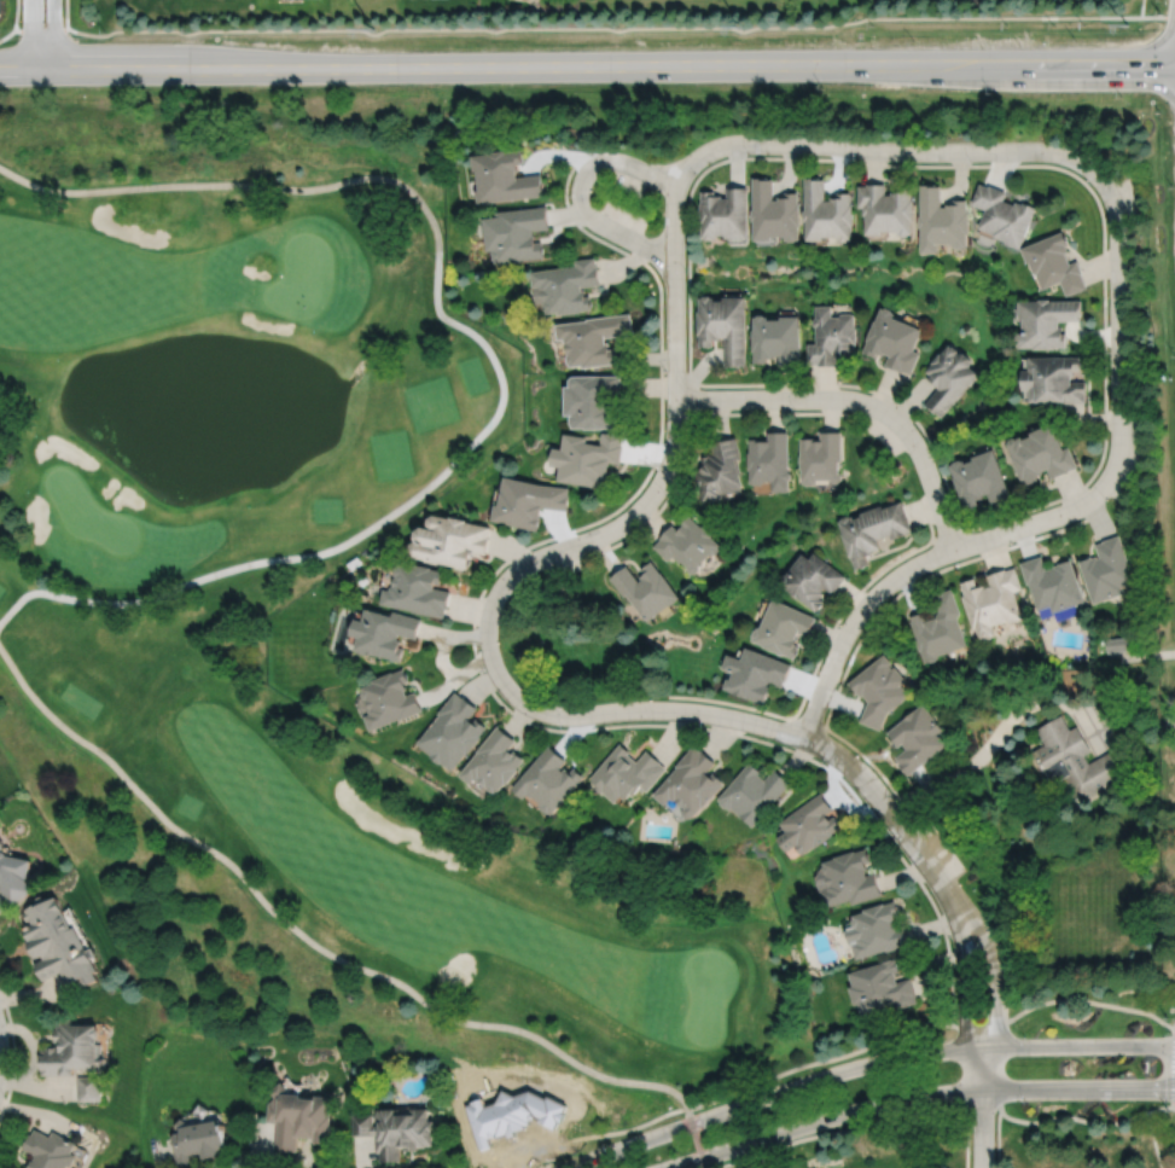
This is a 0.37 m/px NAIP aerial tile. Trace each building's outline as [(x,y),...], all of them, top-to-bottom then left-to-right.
[(473,156),(475,172),(478,170),(481,191),(477,191),(479,204),(546,196),(545,181),(543,181),(542,174),(518,176),(517,172),(520,170),(519,164),(524,163),(523,150),(508,151),(507,150),(489,152),(489,153),(473,156)] [(755,178),(755,209),(754,209),(754,221),(756,221),(756,240),(773,240),(773,237),(787,237),(787,240),(790,240),(792,242),(797,242),(799,239),(802,239),(802,226),(803,226),(802,204),(801,204),(801,191),(787,192),(787,197),(780,197),(780,199),(775,201),(774,178),(770,178),(770,176),(755,178)] [(822,176),(807,176),(808,209),(805,209),(807,221),(808,221),(809,242),(826,240),(826,237),(840,237),(840,240),(843,240),(845,242),(850,242),(853,240),(855,240),(855,226),(856,226),(856,204),(854,204),(854,192),(840,192),(840,197),(833,197),(833,201),(828,201),(828,179),(822,179),(822,176)] [(862,185),(861,207),(867,207),(867,234),(883,234),(883,231),(896,231),(896,234),(900,234),(900,237),(908,237),(908,234),(912,234),(912,221),(913,221),(913,198),(912,198),(912,186),(898,186),(898,191),(891,191),(891,194),(886,194),(886,182),(867,182),(867,185),(862,185)] [(979,182),(971,203),(985,209),(978,228),(993,233),(993,236),(1006,240),(1005,243),(1019,249),(1036,207),(1022,202),(1022,203),(1016,201),(1014,204),(1004,199),(1006,191),(989,185),(988,186),(979,182)] [(920,184),(920,216),(919,216),(919,227),(920,227),(920,254),(938,252),(938,244),(952,244),(952,248),(955,246),(956,249),(962,249),(965,246),(967,246),(966,233),(968,233),(967,210),(966,210),(966,198),(953,198),(953,203),(946,203),(946,207),(941,207),(941,185),(936,185),(936,184),(920,184)] [(716,238),(717,238),(717,236),(727,236),(727,238),(750,238),(749,187),(728,187),(728,198),(723,198),(723,196),(716,196),(716,191),(703,191),(703,202),(702,202),(702,225),(703,225),(703,238),(705,238),(708,240),(714,240),(716,238)] [(547,205),(498,213),(498,217),(484,219),(489,251),(493,251),(494,260),(495,260),(496,263),(545,257),(542,242),(536,242),(535,234),(534,231),(551,228),(547,205)] [(1063,231),(1020,249),(1026,262),(1029,262),(1034,274),(1036,274),(1042,289),(1060,281),(1066,296),(1087,286),(1081,273),(1082,272),(1077,260),(1070,263),(1065,252),(1068,251),(1065,245),(1068,244),(1063,231)] [(547,312),(547,314),(559,313),(559,315),(581,313),(581,310),(593,309),(591,296),(586,296),(586,290),(582,290),(582,287),(600,285),(599,267),(597,267),(595,257),(576,260),(576,266),(531,272),(534,287),(541,286),(542,290),(543,290),(545,303),(543,304),(545,310),(547,312)] [(704,298),(700,298),(700,312),(699,312),(699,336),(700,336),(700,347),(714,347),(714,341),(721,341),(721,337),(726,337),(726,367),(741,367),(741,366),(746,366),(746,298),(725,298),(725,302),(716,302),(716,298),(712,298),(711,296),(705,296),(704,298)] [(1018,302),(1018,319),(1022,319),(1023,333),(1018,333),(1018,336),(1016,336),(1016,347),(1018,347),(1018,348),(1033,348),(1033,349),(1054,349),(1054,347),(1066,347),(1066,333),(1064,333),(1064,326),(1059,326),(1059,321),(1080,320),(1080,315),(1082,315),(1081,300),(1049,301),(1049,300),(1039,300),(1039,301),(1018,302)] [(818,327),(819,344),(809,344),(809,365),(820,365),(820,366),(838,366),(838,358),(844,358),(844,359),(856,359),(856,344),(859,344),(859,327),(857,327),(857,314),(855,314),(845,314),(843,314),(843,318),(834,318),(834,307),(819,307),(819,319),(816,321),(816,325),(818,327)] [(883,309),(880,308),(874,321),(867,341),(869,341),(865,351),(878,358),(879,355),(883,356),(884,353),(888,355),(884,365),(901,372),(902,371),(911,374),(919,353),(913,350),(921,330),(891,318),(894,313),(891,313),(891,310),(885,308),(883,309)] [(570,365),(571,367),(583,366),(583,368),(618,364),(616,349),(610,349),(609,343),(606,343),(606,337),(635,333),(633,319),(632,319),(632,314),(588,319),(588,321),(557,325),(558,341),(565,339),(565,343),(568,344),(569,356),(568,358),(569,364),(570,365)] [(758,316),(755,316),(755,331),(754,331),(754,351),(755,351),(755,364),(768,364),(768,359),(775,359),(775,356),(780,356),(780,366),(802,366),(801,316),(783,316),(783,320),(770,320),(770,316),(767,316),(766,315),(758,315),(758,316)] [(950,347),(948,345),(940,354),(938,353),(930,362),(931,364),(925,371),(930,376),(927,379),(938,388),(924,405),(935,413),(935,412),(941,418),(956,399),(958,400),(964,394),(962,393),(978,374),(968,367),(970,366),(968,359),(962,354),(958,354),(958,350),(952,347),(950,347)] [(1028,358),(1029,371),(1020,371),(1020,391),(1029,390),(1029,402),(1035,402),(1036,403),(1086,402),(1086,394),(1087,394),(1087,380),(1071,382),(1071,377),(1075,377),(1075,370),(1081,370),(1080,356),(1028,358)] [(574,426),(574,429),(586,429),(586,430),(604,429),(604,428),(621,428),(621,413),(618,413),(618,406),(615,406),(615,399),(622,399),(622,376),(575,377),(571,380),(571,388),(566,388),(566,417),(572,417),(571,418),(571,425),(574,426)] [(1016,440),(1013,438),(1008,441),(1007,446),(1012,457),(1011,457),(1016,469),(1017,469),(1022,480),(1023,478),(1025,483),(1037,478),(1036,473),(1048,469),(1052,476),(1066,470),(1068,471),(1077,467),(1069,447),(1063,449),(1052,424),(1029,434),(1031,437),(1023,441),(1022,437),(1016,440)] [(624,436),(604,432),(601,446),(587,444),(588,438),(565,435),(563,451),(554,449),(552,467),(560,469),(559,480),(609,487),(610,476),(609,475),(611,463),(622,464),(624,446),(623,446),(624,436)] [(790,472),(790,432),(769,432),(769,442),(764,442),(764,438),(751,438),(751,453),(749,453),(750,471),(751,471),(752,483),(774,483),(774,489),(791,489),(791,482),(793,480),(793,475),(790,472)] [(842,473),(842,463),(844,463),(843,432),(822,432),(822,441),(816,441),(816,438),(803,438),(803,455),(802,455),(802,464),(803,464),(803,470),(804,470),(805,484),(820,484),(820,482),(833,482),(837,484),(842,484),(844,481),(844,476),(842,473)] [(737,437),(712,444),(715,453),(709,454),(709,455),(703,458),(705,466),(703,470),(697,472),(704,499),(711,498),(712,499),(726,495),(725,490),(744,486),(741,475),(743,475),(739,459),(743,459),(737,437)] [(950,465),(954,473),(952,475),(960,495),(961,494),(965,506),(978,501),(977,498),(983,495),(982,493),(987,490),(990,501),(1010,494),(994,449),(971,458),(972,461),(964,464),(962,461),(961,461),(959,460),(953,463),(952,465),(950,465)] [(506,480),(505,482),(504,482),(499,501),(495,501),(490,518),(537,529),(542,505),(569,509),(570,493),(569,493),(569,486),(533,481),(527,483),(506,480)] [(843,517),(839,518),(844,533),(843,533),(855,566),(867,562),(865,553),(871,551),(871,548),(879,545),(877,536),(889,531),(891,537),(904,533),(904,530),(912,528),(901,498),(882,505),(882,501),(859,510),(860,512),(854,515),(850,512),(845,515),(843,517)] [(412,554),(425,557),(425,558),(438,562),(438,560),(456,564),(456,566),(465,568),(465,566),(467,566),(470,556),(472,557),(475,550),(485,553),(491,524),(466,519),(467,517),(450,513),(450,515),(435,511),(429,513),(427,519),(430,524),(423,522),(415,525),(414,533),(417,536),(409,540),(408,547),(412,554)] [(700,563),(711,552),(714,554),(716,552),(717,552),(722,547),(722,545),(723,544),(712,534),(714,533),(704,523),(703,524),(690,513),(681,523),(682,524),(679,528),(673,522),(661,536),(662,537),(655,545),(670,559),(674,554),(681,560),(682,559),(688,564),(690,568),(693,571),(698,571),(700,568),(700,563)] [(1119,533),(1103,537),(1103,540),(1095,542),(1100,554),(1097,556),(1097,553),(1090,556),(1090,554),(1078,558),(1093,602),(1124,591),(1122,585),(1135,580),(1119,533)] [(783,580),(781,582),(816,609),(819,608),(820,609),(825,602),(824,600),(825,598),(821,595),(825,591),(824,589),(825,587),(833,593),(848,574),(815,551),(812,557),(804,551),(789,571),(787,571),(783,577),(783,580)] [(1020,560),(1028,582),(1029,581),(1037,608),(1049,604),(1052,610),(1084,599),(1070,557),(1058,560),(1058,562),(1053,564),(1053,565),(1046,568),(1041,553),(1020,560)] [(627,563),(610,576),(624,594),(628,593),(648,620),(670,603),(679,597),(681,594),(662,570),(662,571),(652,559),(641,566),(645,571),(640,575),(641,577),(639,580),(627,563)] [(390,585),(390,587),(384,586),(380,602),(412,609),(412,610),(443,616),(446,608),(447,608),(450,589),(435,586),(435,581),(441,582),(443,569),(431,566),(432,565),(411,560),(411,563),(397,560),(397,563),(395,564),(394,571),(395,573),(394,583),(390,585)] [(1014,565),(1005,568),(1005,566),(987,573),(990,583),(984,586),(983,582),(976,585),(973,575),(960,580),(961,583),(964,593),(961,594),(972,626),(975,626),(978,638),(982,637),(984,638),(990,637),(990,634),(994,633),(990,623),(1007,617),(1008,621),(1022,616),(1013,589),(1022,587),(1014,565)] [(935,615),(925,618),(921,610),(909,614),(911,618),(909,618),(914,634),(913,634),(918,649),(919,649),(924,661),(926,659),(929,661),(933,658),(935,657),(937,656),(937,653),(965,644),(956,616),(959,610),(950,586),(943,588),(943,587),(932,591),(938,609),(935,615)] [(755,635),(754,638),(766,643),(764,645),(785,653),(785,652),(796,657),(801,645),(797,643),(801,637),(798,635),(799,631),(809,635),(818,616),(775,597),(762,626),(760,624),(760,627),(756,628),(755,633),(755,635)] [(421,617),(394,609),(392,614),(366,606),(362,618),(354,616),(350,632),(357,634),(354,646),(356,647),(355,651),(363,653),(365,650),(401,661),(405,647),(399,645),(401,639),(397,638),(399,633),(417,638),(421,617)] [(1106,637),(1107,652),(1130,649),(1129,634),(1106,637)] [(748,645),(743,657),(728,652),(723,667),(734,670),(731,678),(728,676),(723,687),(734,691),(734,692),(748,697),(748,696),(766,703),(773,686),(768,684),(769,681),(783,687),(785,679),(787,680),(793,663),(748,645)] [(886,710),(908,693),(898,682),(904,678),(894,664),(891,667),(888,662),(890,661),(883,651),(848,680),(860,695),(862,693),(867,699),(859,720),(879,728),(886,710)] [(403,668),(392,672),(392,670),(372,679),(373,681),(361,686),(362,688),(362,691),(363,696),(366,697),(370,708),(370,710),(370,713),(365,715),(370,728),(400,717),(400,719),(423,709),(415,691),(407,695),(405,688),(407,688),(405,681),(408,680),(403,668)] [(455,691),(438,713),(440,714),(418,742),(432,754),(431,755),(441,762),(442,761),(453,769),(466,752),(467,752),(482,736),(481,734),(487,726),(477,717),(473,721),(469,717),(478,707),(464,695),(463,696),(455,691)] [(920,702),(913,708),(912,708),(901,717),(886,731),(892,738),(891,739),(897,745),(901,742),(906,746),(895,756),(898,761),(897,762),(907,774),(946,743),(937,732),(942,727),(920,702)] [(1060,713),(1036,727),(1045,743),(1031,750),(1045,773),(1047,772),(1048,773),(1047,774),(1052,783),(1063,777),(1077,802),(1134,769),(1119,744),(1088,762),(1083,754),(1090,749),(1076,724),(1069,727),(1060,713)] [(499,725),(477,750),(478,751),(460,774),(470,781),(475,778),(476,779),(478,780),(479,778),(487,785),(488,788),(493,791),(494,791),(496,792),(505,783),(506,784),(518,769),(517,768),(525,757),(514,749),(513,751),(510,748),(517,739),(513,737),(499,725)] [(621,743),(591,778),(597,783),(594,785),(603,792),(604,791),(616,801),(621,795),(626,798),(632,792),(634,795),(642,785),(647,791),(668,767),(661,762),(662,761),(647,749),(638,761),(628,752),(630,750),(621,743)] [(549,812),(552,814),(584,775),(575,767),(571,772),(566,767),(563,771),(560,767),(568,759),(549,744),(512,788),(524,797),(528,792),(531,796),(533,795),(541,802),(540,803),(541,804),(541,807),(547,813),(549,812)] [(693,818),(703,806),(704,807),(723,785),(722,784),(725,780),(715,772),(712,774),(709,772),(717,761),(703,749),(702,750),(694,744),(676,765),(677,766),(655,794),(667,804),(671,798),(674,800),(677,800),(686,807),(684,809),(685,814),(688,818),(693,818)] [(729,807),(732,809),(733,807),(755,826),(792,781),(776,767),(766,779),(760,773),(762,769),(751,760),(720,798),(722,800),(722,802),(727,807),(729,807)] [(822,791),(781,823),(789,831),(780,837),(790,850),(797,846),(803,853),(804,853),(805,854),(815,847),(816,848),(834,835),(833,832),(843,825),(836,815),(832,818),(828,814),(836,808),(822,791)] [(6,847),(0,838),(0,888),(1,889),(12,905),(34,890),(27,878),(27,877),(28,878),(31,859),(6,854),(5,850),(1,850),(6,847)] [(831,888),(831,890),(825,893),(830,907),(850,900),(851,903),(882,894),(874,871),(866,873),(865,868),(867,868),(865,861),(869,859),(865,847),(836,856),(836,858),(825,861),(826,865),(825,867),(826,872),(828,873),(831,885),(831,888)] [(43,895),(35,899),(37,903),(25,908),(27,911),(24,912),(28,920),(30,919),(33,924),(24,929),(29,937),(27,939),(36,958),(42,954),(45,958),(35,963),(43,981),(62,971),(68,986),(78,981),(82,987),(98,980),(94,972),(98,970),(93,961),(97,959),(91,947),(87,949),(76,926),(72,928),(57,896),(46,901),(43,895)] [(895,900),(898,912),(894,913),(896,920),(894,922),(895,926),(904,924),(911,943),(886,951),(885,949),(856,958),(848,931),(850,930),(850,926),(853,926),(850,918),(853,917),(851,914),(863,911),(862,908),(883,901),(884,902),(895,900)] [(850,971),(855,986),(849,988),(854,1004),(857,1003),(861,1017),(872,1013),(873,1015),(894,1009),(891,1003),(895,1001),(897,1007),(917,1001),(914,994),(917,993),(911,976),(897,981),(895,972),(900,971),(895,958),(891,958),(883,960),(883,961),(850,971)] [(57,1018),(57,1029),(56,1029),(56,1042),(62,1042),(62,1048),(58,1048),(58,1046),(47,1046),(47,1050),(42,1050),(42,1056),(41,1056),(41,1070),(42,1070),(42,1075),(75,1075),(75,1069),(98,1069),(106,1069),(107,1053),(104,1053),(104,1044),(99,1044),(99,1039),(101,1036),(101,1032),(99,1029),(99,1025),(72,1025),(74,1018),(57,1018)] [(78,1077),(78,1102),(103,1102),(103,1077),(78,1077)] [(269,1104),(268,1122),(279,1123),(277,1147),(283,1149),(283,1151),(298,1152),(299,1138),(314,1139),(314,1144),(330,1145),(332,1116),(331,1116),(332,1098),(316,1097),(316,1100),(306,1100),(306,1096),(293,1096),(283,1082),(272,1092),(277,1098),(269,1104)] [(351,1115),(353,1135),(376,1135),(376,1154),(379,1154),(379,1163),(400,1162),(400,1147),(405,1147),(405,1152),(418,1152),(418,1149),(426,1147),(426,1146),(432,1146),(432,1133),(435,1133),(435,1121),(427,1121),(427,1109),(411,1110),(411,1116),(399,1116),(399,1110),(377,1110),(377,1114),(374,1114),(374,1121),(377,1121),(377,1126),(372,1126),(372,1115),(351,1115)] [(182,1133),(171,1135),(178,1167),(198,1164),(197,1156),(204,1154),(205,1161),(222,1157),(221,1151),(229,1150),(225,1121),(193,1126),(182,1118),(175,1127),(182,1133)] [(33,1135),(30,1134),(23,1149),(37,1156),(34,1162),(33,1161),(30,1167),(28,1166),(27,1167),(69,1167),(70,1167),(72,1167),(78,1157),(72,1154),(77,1144),(53,1132),(51,1137),(35,1129),(33,1135)]
